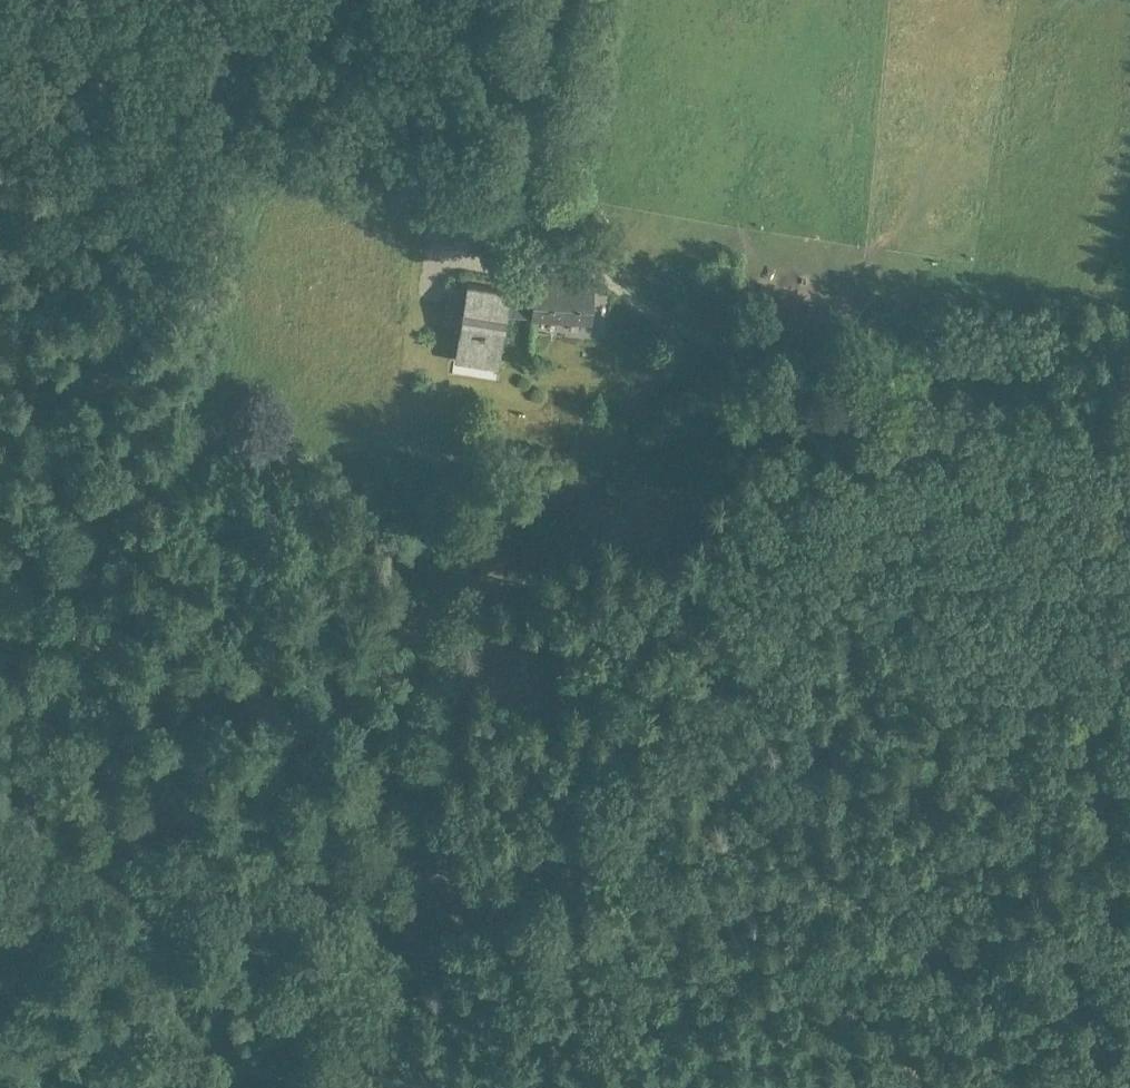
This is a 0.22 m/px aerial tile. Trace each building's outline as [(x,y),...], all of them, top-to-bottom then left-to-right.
[(512,290),(467,283),(454,360),(498,367),(507,311),(529,315),(532,315),(531,318),(536,319),(538,283),(535,283),(535,280),(514,276),(512,290)] [(536,319),(591,322),(593,286),(538,283),(536,319)]
